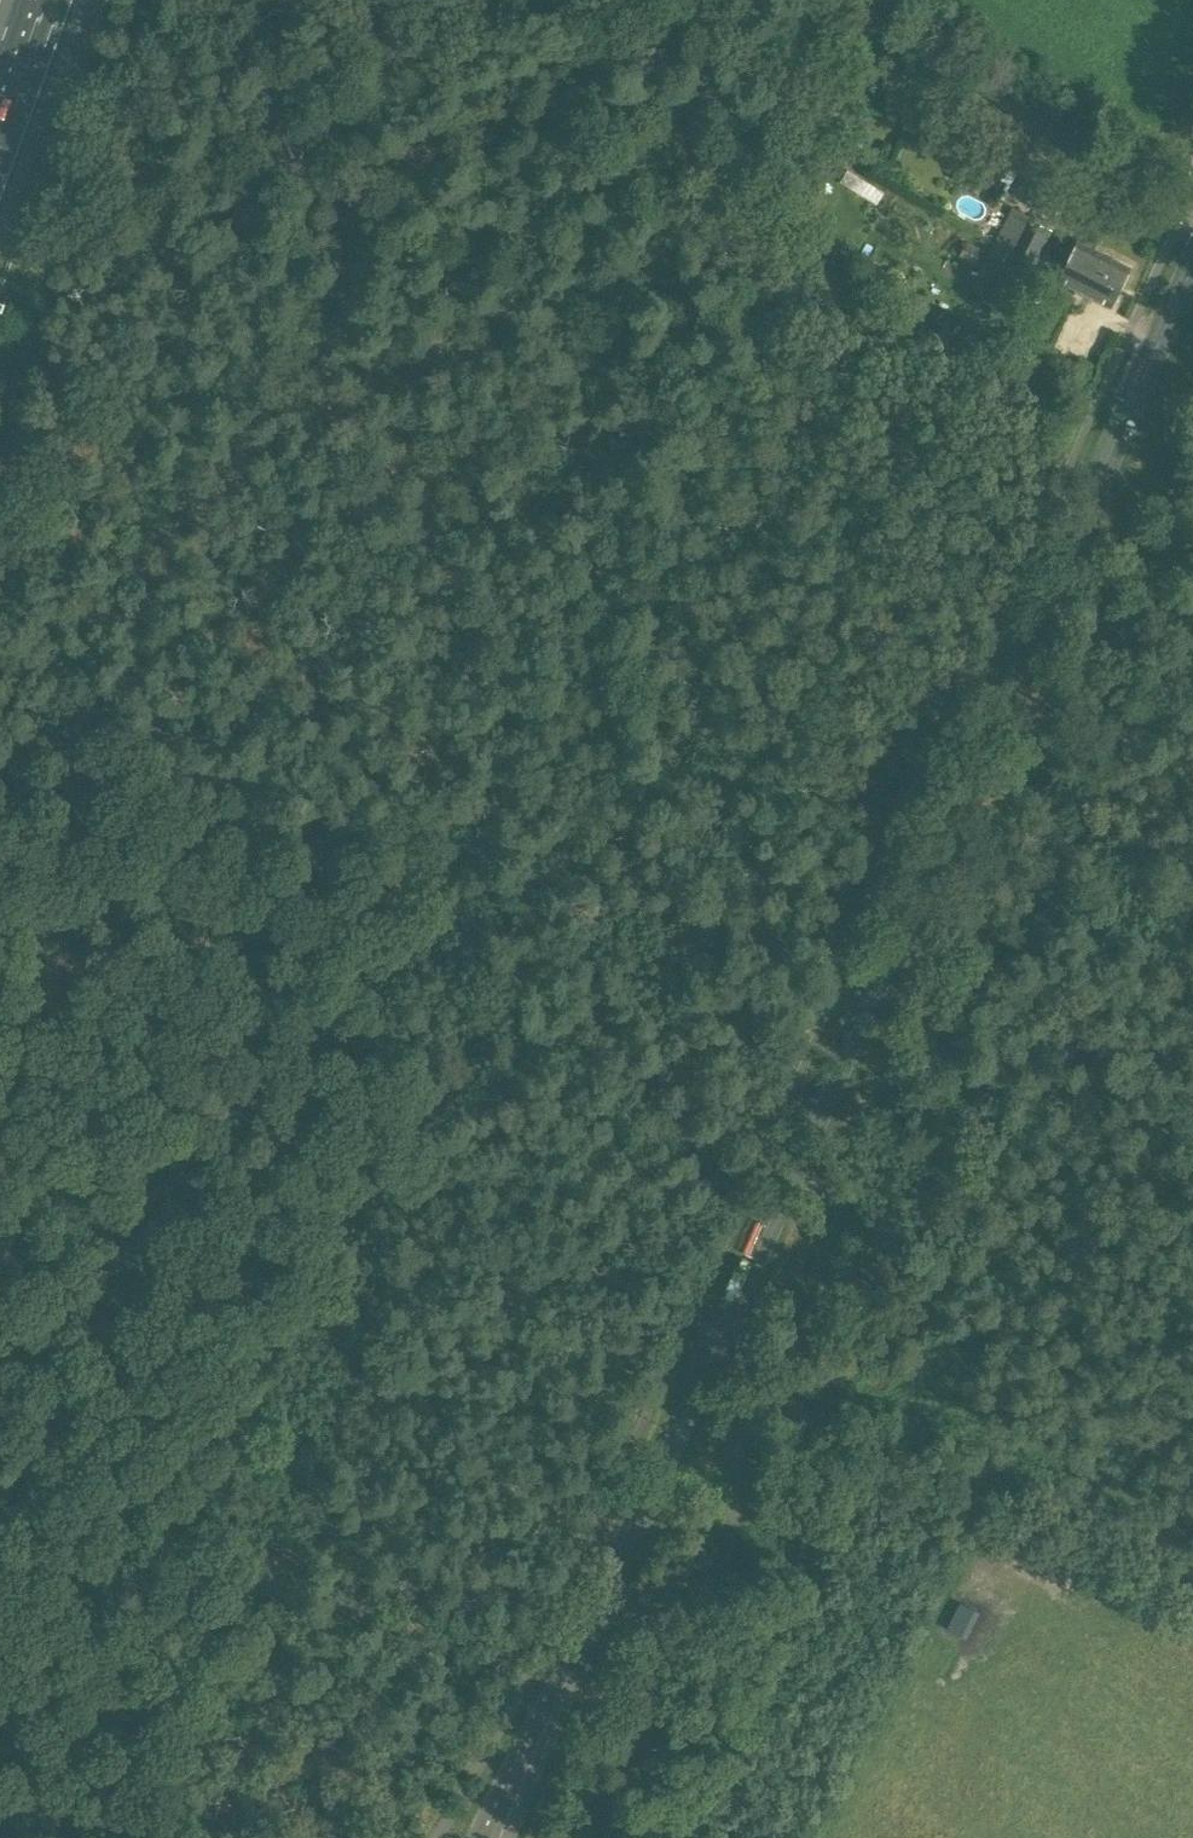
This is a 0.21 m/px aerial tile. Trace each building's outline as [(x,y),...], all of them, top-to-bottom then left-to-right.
[(853,131),(845,148),(860,155),(867,137),(853,131)] [(1020,168),(984,151),(971,173),(1006,191),(1020,168)] [(848,169),(840,182),(876,204),(884,191),(848,169)] [(1051,231),(1028,218),(1030,215),(1013,208),(1002,230),(1017,237),(1019,235),(1043,246),(1051,231)] [(1034,264),(1043,246),(1019,235),(1017,237),(1002,230),(993,246),(1010,252),(1034,264)] [(959,256),(977,264),(988,240),(971,231),(959,256)] [(1077,242),(1069,259),(1121,284),(1130,267),(1077,242)] [(1111,307),(1121,284),(1069,259),(1058,281),(1111,307)]
